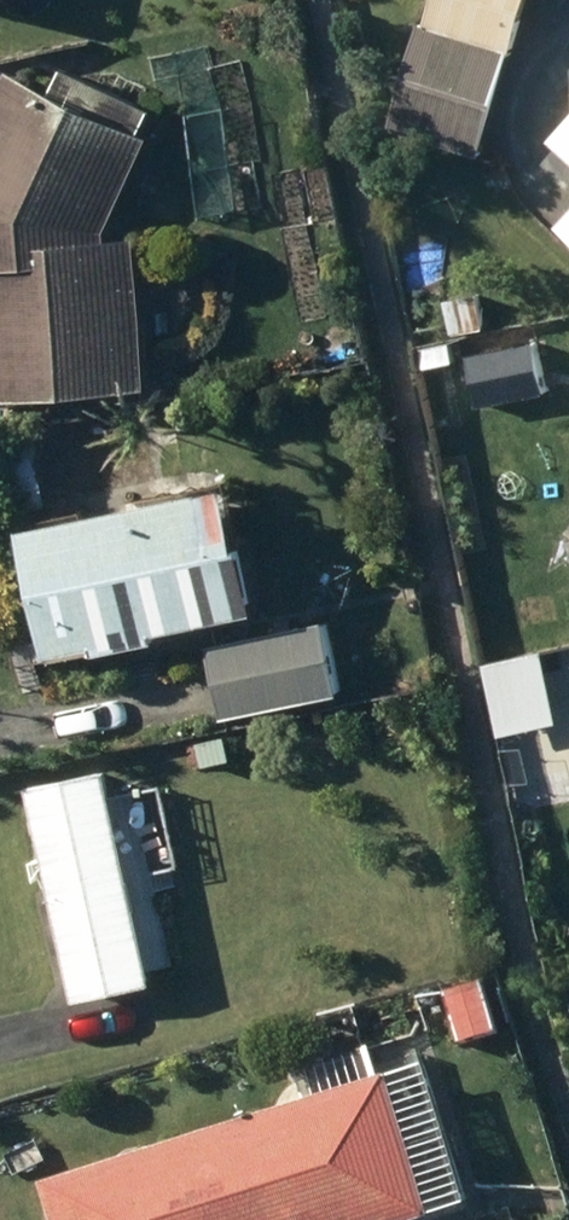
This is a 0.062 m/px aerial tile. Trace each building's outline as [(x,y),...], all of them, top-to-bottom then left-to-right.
[(487,154),(530,0),(435,0),(399,130),(487,154)] [(4,397),(163,386),(153,236),(119,238),(118,227),(165,136),(156,132),(168,107),(72,58),(57,87),(23,69),(0,114),(0,328),(4,397)] [(449,298),(455,331),(494,324),(488,290),(449,298)] [(462,339),(431,344),(435,366),(465,361),(462,339)] [(545,340),(477,351),(485,403),(554,391),(545,340)] [(250,486),(48,525),(72,650),(116,641),(118,648),(182,636),(181,628),(283,609),(271,543),(261,545),(250,486)] [(339,620),(218,644),(232,716),(238,715),(240,728),(280,720),(277,707),(353,692),(339,620)] [(526,654),(493,663),(514,744),(540,737),(530,697),(537,695),(526,654)] [(233,734),(203,744),(209,766),(240,756),(233,734)] [(168,983),(120,766),(40,784),(88,1001),(168,983)] [(494,982),(452,995),(468,1045),(510,1032),(494,982)] [(59,1184),(70,1219),(441,1219),(401,1084),(59,1184)]
